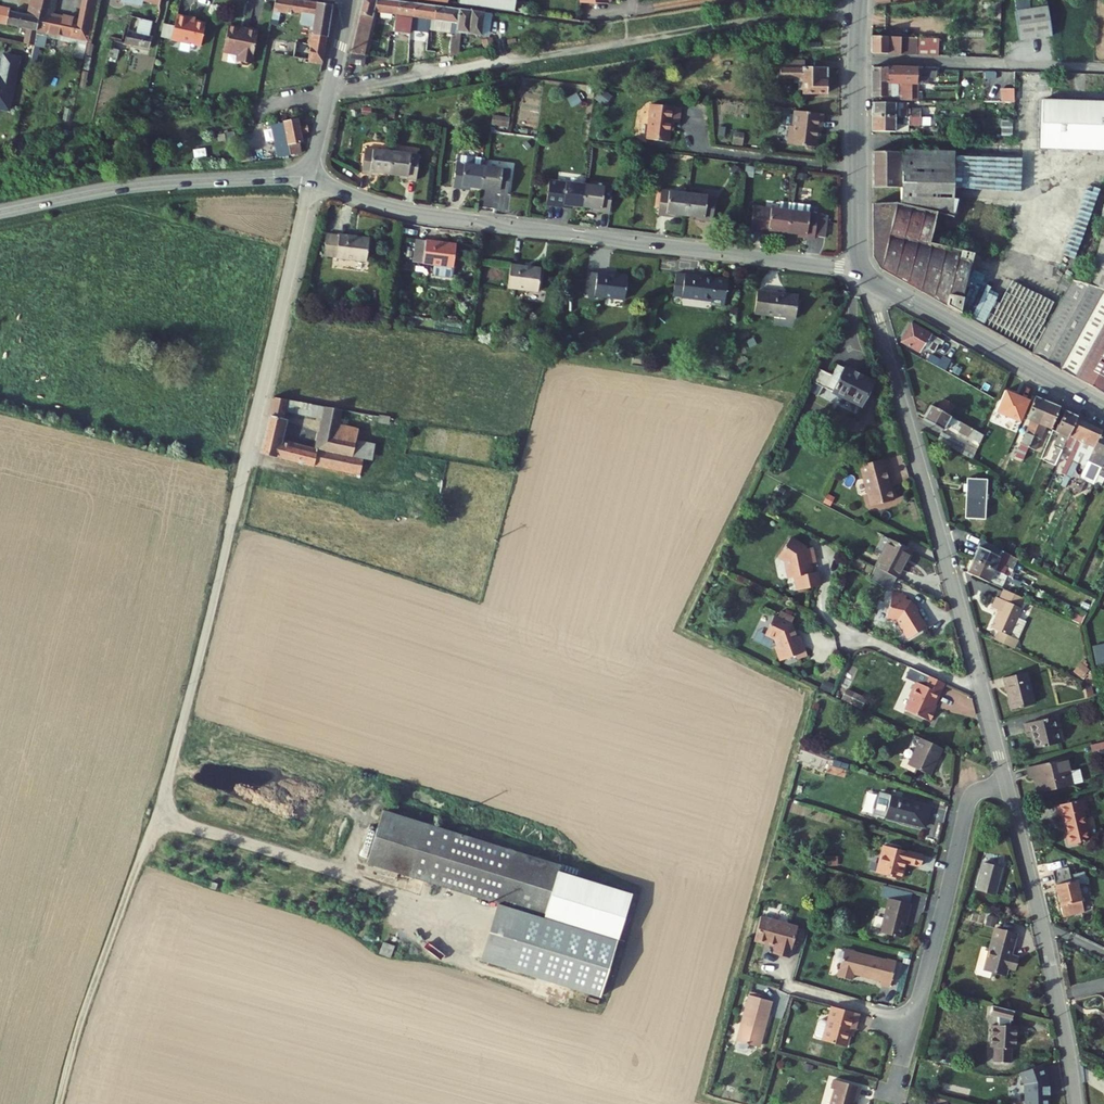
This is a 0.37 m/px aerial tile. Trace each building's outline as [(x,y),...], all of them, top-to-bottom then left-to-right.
[(29,16),(11,12),(8,25),(29,29),(26,44),(33,46),(36,31),(40,14),(43,0),(32,0),(29,16)] [(40,14),(53,16),(56,0),(43,0),(40,14)] [(81,22),(90,23),(95,0),(85,0),(81,22)] [(293,0),(276,0),(275,10),(292,12),(294,0),(293,0)] [(294,0),(292,12),(303,14),(305,2),(294,0)] [(400,1),(392,0),(361,0),(357,15),(359,15),(350,54),(363,56),(373,12),(395,15),(398,16),(400,1)] [(459,6),(482,9),(484,0),(460,0),(459,6)] [(482,9),(513,13),(515,0),(484,0),(482,9)] [(414,3),(400,1),(398,16),(395,15),(393,31),(409,34),(410,27),(411,17),(412,17),(414,3)] [(293,57),(322,62),(331,6),(305,2),(303,14),(302,21),(314,23),(311,41),(308,40),(307,44),(296,42),(293,57)] [(435,6),(414,3),(412,17),(411,17),(410,27),(429,30),(429,25),(431,26),(432,23),(429,23),(429,19),(434,20),(435,6)] [(434,20),(450,22),(448,33),(448,35),(450,36),(455,36),(458,9),(435,6),(434,20)] [(8,25),(11,12),(11,9),(0,7),(0,23),(8,25)] [(1046,7),(1013,12),(1018,41),(1050,36),(1046,7)] [(472,11),(458,9),(455,36),(450,36),(449,49),(450,55),(469,51),(470,47),(461,46),(462,34),(469,34),(472,11)] [(484,13),(472,11),(469,34),(471,34),(481,36),(484,13)] [(40,14),(36,31),(87,41),(90,23),(81,22),(53,16),(40,14)] [(175,27),(172,40),(202,46),(206,24),(189,20),(189,18),(177,15),(175,27)] [(129,32),(125,44),(150,49),(153,37),(150,36),(153,22),(140,19),(135,33),(129,32)] [(432,23),(431,26),(429,25),(429,30),(448,33),(450,22),(434,20),(429,19),(429,23),(432,23)] [(128,31),(135,33),(137,23),(130,21),(128,31)] [(175,27),(163,24),(161,38),(172,40),(175,27)] [(261,35),(248,33),(247,36),(242,35),(242,32),(231,30),(227,56),(243,58),(242,65),(245,65),(246,69),(249,69),(252,66),(256,67),(261,35)] [(918,38),(871,36),(871,54),(917,55),(918,38)] [(938,38),(918,38),(917,55),(937,56),(938,38)] [(119,50),(111,48),(107,66),(115,68),(119,50)] [(449,49),(435,51),(435,57),(450,55),(449,49)] [(8,111),(18,58),(3,55),(0,71),(0,109),(8,111)] [(365,56),(350,55),(349,64),(364,66),(365,56)] [(795,60),(775,61),(775,70),(780,70),(780,78),(793,78),(794,83),(798,83),(798,89),(800,91),(803,92),(803,94),(826,94),(826,81),(828,81),(827,68),(805,69),(805,60),(802,60),(802,58),(795,58),(795,60)] [(937,78),(937,70),(917,69),(871,67),(871,75),(871,89),(871,97),(908,97),(908,100),(928,101),(929,82),(920,82),(920,78),(937,78)] [(1013,89),(1000,90),(1000,104),(1014,103),(1013,89)] [(1043,100),(1041,149),(1103,151),(1103,103),(1043,100)] [(872,103),(871,117),(919,117),(919,103),(872,103)] [(682,108),(652,105),(648,139),(670,142),(672,122),(680,123),(682,108)] [(822,114),(796,111),(794,125),(791,125),(789,142),(815,146),(817,129),(820,130),(822,114)] [(492,117),(491,128),(508,129),(509,118),(492,117)] [(919,117),(871,117),(871,131),(891,132),(891,125),(927,125),(927,117),(919,117)] [(306,128),(304,121),(277,125),(282,156),(305,152),(303,142),(307,141),(306,135),(313,134),(312,127),(306,128)] [(218,136),(219,146),(243,143),(241,133),(218,136)] [(374,173),(389,175),(392,153),(364,150),(361,174),(374,175),(374,173)] [(901,187),(901,152),(872,152),(871,187),(901,187)] [(954,153),(901,152),(901,187),(901,204),(953,215),(954,153)] [(420,157),(392,153),(389,175),(403,177),(403,179),(416,181),(420,157)] [(456,163),(483,166),(484,158),(458,154),(456,163)] [(480,188),(483,166),(456,163),(453,188),(466,190),(467,186),(480,188)] [(483,166),(480,188),(495,190),(494,193),(507,195),(511,170),(483,166)] [(568,206),(583,208),(585,185),(550,181),(547,206),(568,209),(568,206)] [(613,189),(585,185),(583,208),(597,210),(597,213),(609,215),(613,189)] [(672,215),(686,217),(689,195),(661,192),(658,216),(671,218),(672,215)] [(716,199),(689,195),(686,217),(700,219),(699,222),(713,223),(716,199)] [(953,215),(901,204),(872,204),(872,255),(879,268),(958,313),(968,263),(1003,269),(1014,210),(957,199),(953,215)] [(792,204),(791,212),(788,233),(802,235),(802,239),(815,240),(815,237),(826,238),(828,220),(818,219),(818,215),(809,214),(809,212),(811,212),(812,206),(810,204),(804,204),(804,205),(792,204)] [(774,232),(788,233),(791,212),(753,207),(750,232),(774,235),(774,232)] [(1088,288),(1085,292),(1103,303),(1103,232),(1088,288)] [(324,256),(339,258),(367,262),(370,240),(327,234),(324,256)] [(452,278),(453,269),(456,246),(427,242),(424,265),(435,267),(434,275),(435,278),(450,279),(452,278)] [(511,267),(508,290),(538,293),(541,271),(511,267)] [(588,274),(585,297),(625,302),(627,279),(588,274)] [(675,275),(672,298),(712,303),(711,307),(725,308),(728,281),(675,275)] [(757,291),(754,314),(795,320),(798,297),(757,291)] [(1046,363),(1073,378),(1103,322),(1103,303),(1085,292),(1046,363)] [(1073,378),(1103,396),(1103,322),(1073,378)] [(912,324),(901,343),(919,352),(922,346),(928,350),(932,343),(937,346),(939,343),(942,345),(943,342),(912,324)] [(929,355),(926,361),(943,371),(949,360),(941,356),(939,360),(929,355)] [(874,382),(839,365),(833,376),(820,369),(813,383),(862,407),(874,382)] [(1028,448),(1047,402),(1034,397),(1026,419),(1031,421),(1016,459),(1023,461),(1028,448)] [(341,410),(273,398),(271,407),(286,411),(323,418),(323,422),(339,426),(341,410)] [(941,399),(935,409),(946,415),(951,405),(941,399)] [(1059,407),(1047,402),(1028,448),(1035,451),(1045,427),(1050,429),(1059,407)] [(946,415),(935,409),(930,406),(923,419),(943,430),(945,427),(948,428),(949,426),(980,443),(984,436),(946,415)] [(269,417),(284,420),(286,411),(271,407),(269,417)] [(1063,447),(1076,419),(1077,417),(1065,411),(1056,431),(1059,433),(1053,446),(1057,448),(1050,463),(1055,465),(1063,447)] [(359,475),(363,458),(353,456),(356,440),(320,432),(316,452),(278,444),(284,420),(269,417),(260,454),(314,467),(314,465),(359,475)] [(1070,465),(1088,425),(1076,419),(1063,447),(1071,451),(1066,462),(1063,461),(1057,472),(1065,476),(1068,470),(1070,465)] [(358,430),(339,426),(323,422),(320,432),(356,440),(358,430)] [(1101,431),(1088,425),(1070,465),(1075,467),(1081,455),(1088,458),(1100,432),(1101,431)] [(1103,457),(1103,434),(1100,432),(1088,458),(1073,491),(1079,493),(1085,480),(1092,484),(1095,476),(1103,457)] [(942,433),(938,440),(973,459),(977,452),(942,433)] [(353,456),(363,458),(364,455),(367,442),(356,440),(353,456)] [(372,444),(367,442),(364,455),(369,457),(372,444)] [(894,498),(882,457),(860,463),(871,504),(894,498)] [(1095,476),(1103,479),(1103,478),(1103,457),(1095,476)] [(1062,483),(1065,476),(1057,472),(1054,480),(1062,483)] [(984,520),(985,500),(986,492),(986,480),(971,479),(971,485),(970,492),(968,519),(984,520)] [(365,504),(364,510),(383,513),(384,507),(365,504)] [(798,590),(819,585),(816,571),(809,573),(807,564),(813,562),(809,547),(803,549),(802,547),(789,538),(778,555),(785,560),(789,578),(796,576),(798,590)] [(912,550),(891,539),(876,567),(897,578),(912,550)] [(1012,556),(981,540),(972,560),(1024,585),(1027,578),(1016,572),(1015,573),(1010,571),(1009,573),(1006,571),(1008,567),(1007,567),(1012,556)] [(921,546),(917,553),(929,559),(932,552),(921,546)] [(1027,586),(1024,585),(972,560),(966,572),(987,582),(990,575),(995,578),(1000,580),(1001,578),(1026,589),(1027,586)] [(992,584),(995,578),(990,575),(987,582),(992,584)] [(1024,599),(1026,600),(1028,594),(1003,583),(1000,588),(1005,590),(1024,599)] [(1009,637),(1022,609),(1020,608),(1024,599),(1005,590),(1001,599),(998,598),(993,608),(1000,611),(992,628),(999,632),(994,640),(1013,649),(1017,640),(1009,637)] [(907,596),(892,592),(886,617),(896,620),(908,637),(909,636),(910,638),(918,633),(917,631),(923,627),(923,625),(910,603),(905,601),(907,596)] [(797,637),(792,624),(793,618),(775,613),(773,619),(769,618),(764,638),(774,641),(778,647),(777,647),(776,650),(778,655),(781,656),(783,661),(797,656),(798,659),(808,655),(801,636),(797,637)] [(1074,676),(1083,681),(1090,668),(1080,664),(1074,676)] [(1026,672),(1003,678),(1012,709),(1034,703),(1026,672)] [(935,705),(945,683),(927,674),(922,684),(916,681),(910,694),(911,697),(905,710),(930,721),(935,711),(931,709),(933,704),(935,705)] [(841,702),(862,712),(867,700),(846,690),(841,702)] [(1034,749),(1055,743),(1051,726),(1056,725),(1054,716),(1023,724),(1025,732),(1029,731),(1034,749)] [(1060,742),(1056,725),(1051,726),(1055,743),(1060,742)] [(914,735),(902,762),(924,771),(936,745),(914,735)] [(1066,758),(1027,768),(1030,779),(1035,778),(1038,793),(1072,784),(1066,758)] [(886,796),(881,799),(878,812),(883,818),(926,828),(932,807),(886,796)] [(1085,810),(1082,799),(1056,806),(1058,816),(1061,816),(1068,845),(1089,840),(1082,811),(1085,810)] [(563,866),(388,812),(371,867),(501,907),(549,921),(525,1001),(596,1023),(635,895),(561,872),(563,866)] [(925,855),(885,844),(877,874),(902,881),(906,863),(922,867),(925,855)] [(975,895),(996,901),(1004,871),(982,866),(975,895)] [(1082,879),(1079,866),(1053,872),(1063,917),(1084,912),(1077,880),(1082,879)] [(913,907),(891,902),(882,935),(904,941),(913,907)] [(525,1001),(549,921),(501,907),(476,987),(525,1001)] [(777,946),(775,954),(792,959),(801,926),(766,916),(759,941),(777,946)] [(982,968),(1006,974),(1008,966),(1019,970),(1023,958),(1011,955),(1018,933),(994,927),(982,968)] [(391,955),(393,942),(382,940),(380,953),(391,955)] [(890,992),(897,966),(890,964),(889,966),(845,954),(838,981),(851,985),(853,978),(881,985),(879,989),(890,992)] [(773,1000),(750,994),(737,1041),(760,1048),(773,1000)] [(1008,1010),(988,1004),(985,1013),(990,1015),(990,1025),(987,1026),(987,1048),(991,1048),(990,1063),(1009,1064),(1009,1050),(1014,1050),(1015,1027),(1008,1027),(1008,1010)] [(860,1014),(831,1006),(821,1041),(845,1048),(851,1029),(855,1030),(860,1014)] [(1048,1086),(1048,1080),(1042,1065),(1020,1073),(1025,1085),(1026,1103),(1049,1103),(1049,1095),(1050,1095),(1049,1086),(1048,1086)] [(834,1080),(831,1091),(836,1092),(832,1103),(858,1103),(862,1089),(834,1080)]
